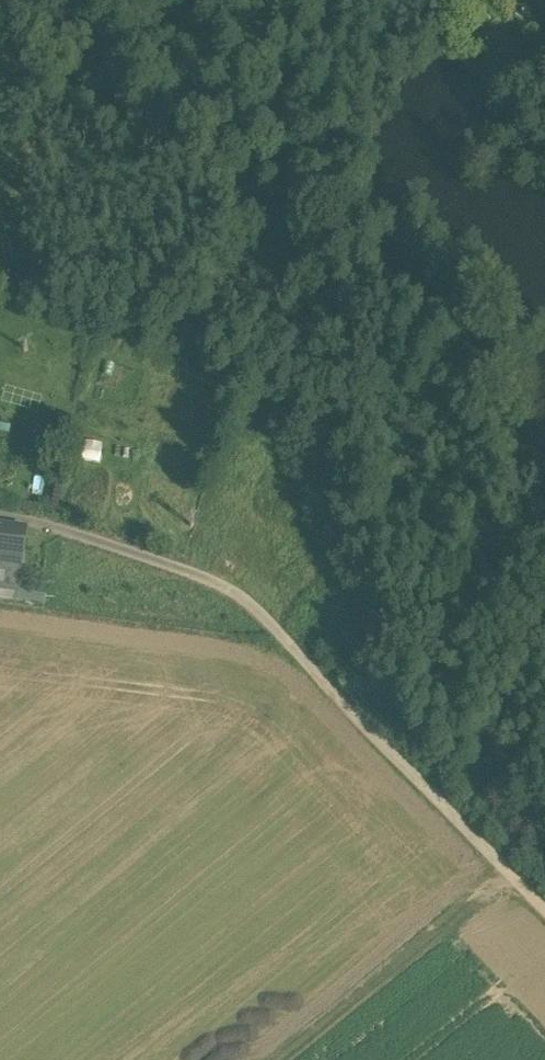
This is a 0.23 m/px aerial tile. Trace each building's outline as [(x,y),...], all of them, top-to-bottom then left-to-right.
[(0,525),(0,557),(23,560),(27,529),(0,525)] [(0,557),(0,566),(22,569),(23,560),(0,557)] [(0,566),(0,588),(19,591),(22,569),(0,566)]
